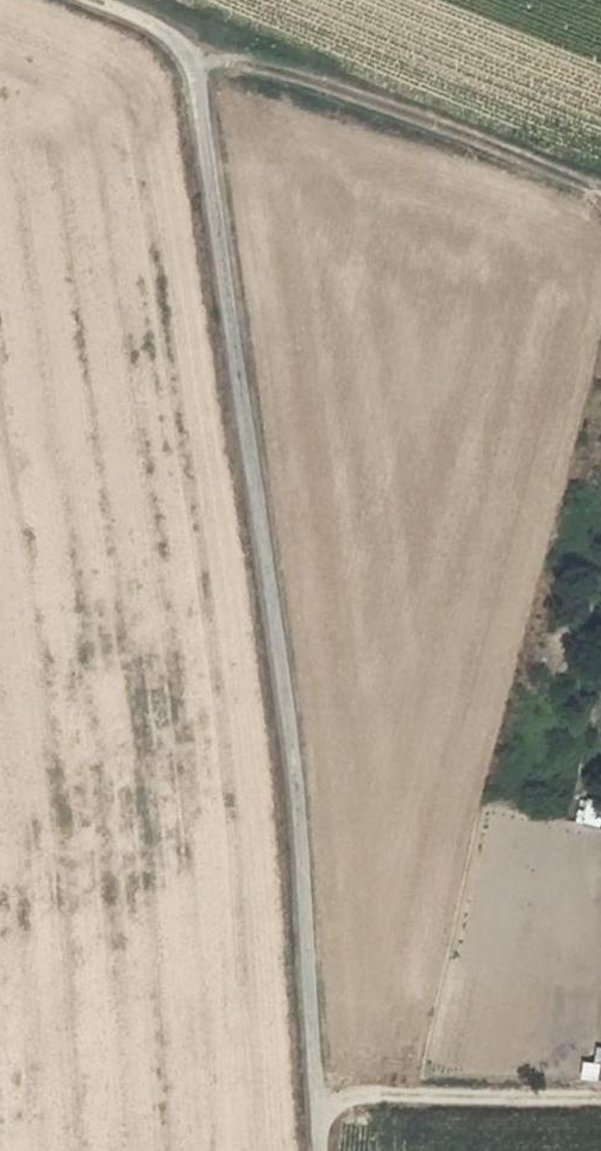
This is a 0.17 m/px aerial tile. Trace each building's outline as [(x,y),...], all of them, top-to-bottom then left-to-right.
[(583,801),(579,822),(596,826),(600,804),(583,801)] [(580,1049),(579,1081),(600,1081),(600,1049),(580,1049)]
